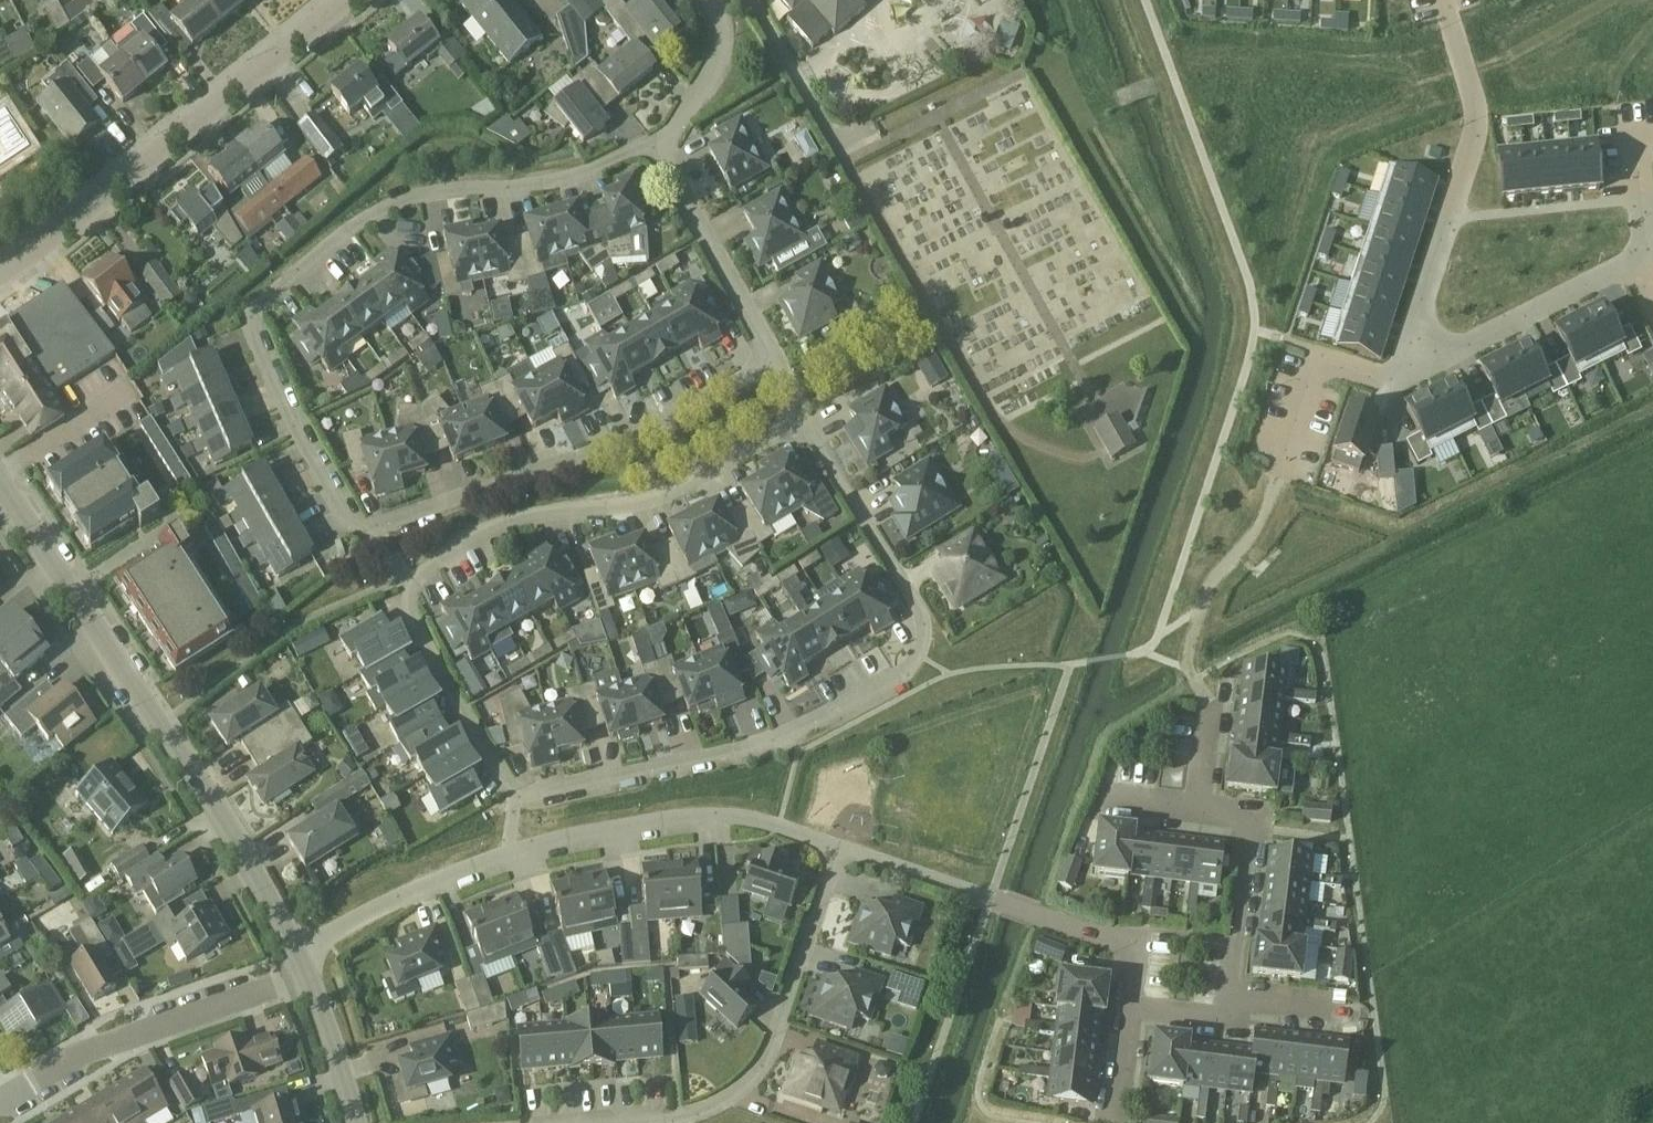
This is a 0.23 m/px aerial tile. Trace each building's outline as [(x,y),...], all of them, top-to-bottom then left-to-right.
[(62,10),(71,26),(87,15),(106,2),(105,0),(77,0),(62,10)] [(220,27),(246,6),(246,5),(252,0),(200,0),(199,1),(220,27)] [(539,41),(541,39),(510,0),(469,0),(461,6),(508,65),(539,41)] [(570,9),(584,27),(602,12),(592,0),(563,0),(570,9)] [(602,8),(630,43),(643,33),(655,48),(678,30),(662,11),(665,9),(661,0),(641,0),(643,4),(630,14),(619,0),(612,0),(602,8)] [(794,14),(789,19),(814,48),(833,32),(836,36),(869,7),(862,0),(782,0),(794,14)] [(59,34),(71,26),(62,10),(57,1),(44,8),(59,34)] [(194,48),(220,27),(199,1),(174,21),(162,6),(149,16),(181,57),(194,47),(194,48)] [(584,27),(570,9),(557,20),(574,71),(587,60),(584,27)] [(1202,9),(1201,18),(1215,19),(1215,10),(1202,9)] [(1226,11),(1225,20),(1239,20),(1239,11),(1226,11)] [(1239,11),(1239,20),(1252,21),(1252,12),(1239,11)] [(1273,13),(1273,22),(1286,23),(1287,14),(1273,13)] [(599,25),(605,25),(610,22),(604,14),(595,20),(599,25)] [(1287,14),(1286,23),(1300,24),(1300,15),(1287,14)] [(136,32),(115,49),(145,86),(167,69),(159,58),(170,49),(145,18),(133,28),(136,32)] [(396,78),(425,55),(429,60),(440,52),(452,68),(466,56),(446,30),(435,39),(421,21),(389,47),(396,55),(385,64),(396,78)] [(1321,21),(1320,30),(1334,31),(1334,22),(1321,21)] [(1334,22),(1334,31),(1347,32),(1348,23),(1334,22)] [(23,31),(4,42),(15,62),(34,52),(23,31)] [(145,86),(115,49),(111,44),(101,51),(112,65),(100,74),(89,60),(77,70),(93,90),(104,81),(123,104),(145,86)] [(594,65),(582,75),(603,101),(614,92),(618,98),(653,70),(635,48),(602,75),(594,65)] [(98,102),(68,65),(67,64),(41,85),(51,98),(41,106),(72,145),(99,124),(88,110),(98,102)] [(350,115),(360,107),(372,121),(387,110),(391,115),(402,106),(382,80),(373,87),(359,70),(331,91),(350,115)] [(603,101),(582,75),(571,84),(567,79),(548,94),(558,107),(555,105),(547,115),(564,128),(567,123),(583,143),(605,125),(593,109),(603,101)] [(0,114),(0,156),(7,166),(32,150),(6,110),(0,114)] [(1579,113),(1566,114),(1567,123),(1580,122),(1579,113)] [(1566,114),(1553,115),(1553,124),(1567,123),(1566,114)] [(315,115),(297,129),(325,165),(343,152),(315,115)] [(1532,117),(1518,118),(1519,127),(1533,126),(1532,117)] [(529,137),(518,123),(513,127),(506,118),(489,132),(517,147),(529,137)] [(1518,118),(1505,120),(1506,129),(1519,127),(1518,118)] [(411,120),(396,131),(405,142),(419,130),(411,120)] [(710,152),(731,189),(768,168),(741,120),(716,134),(722,146),(710,152)] [(261,127),(236,147),(283,207),(321,178),(306,159),(272,185),(262,172),(284,155),(261,127)] [(1594,145),(1570,147),(1574,193),(1598,191),(1594,145)] [(249,235),(283,207),(236,147),(208,169),(230,197),(239,190),(250,204),(234,217),(249,235)] [(1570,147),(1546,150),(1551,196),(1574,193),(1570,147)] [(1546,150),(1522,152),(1527,198),(1551,196),(1546,150)] [(1522,152),(1496,155),(1500,201),(1527,198),(1522,152)] [(1387,166),(1377,197),(1427,213),(1437,180),(1434,179),(1433,180),(1397,168),(1397,167),(1393,166),(1393,168),(1387,166)] [(1340,169),(1336,182),(1344,185),(1349,172),(1340,169)] [(610,218),(597,223),(610,261),(632,259),(630,237),(646,232),(637,210),(647,206),(635,175),(616,182),(620,192),(603,199),(610,218)] [(1336,182),(1332,195),(1340,198),(1344,185),(1336,182)] [(212,228),(231,250),(241,241),(211,187),(197,198),(193,194),(176,208),(177,211),(172,216),(180,226),(187,221),(201,237),(212,228)] [(747,187),(738,193),(742,199),(751,194),(747,187)] [(746,242),(760,267),(771,260),(779,275),(816,254),(781,192),(744,212),(757,235),(746,242)] [(1377,197),(1368,226),(1417,242),(1427,213),(1377,197)] [(578,207),(552,215),(565,259),(580,254),(592,273),(610,261),(597,223),(584,227),(578,207)] [(850,233),(866,224),(867,224),(857,207),(856,207),(841,216),(850,233)] [(274,224),(287,241),(301,231),(292,220),(287,213),(274,224)] [(531,243),(518,247),(519,250),(527,280),(544,275),(568,268),(565,259),(552,215),(525,223),(529,235),(531,243)] [(459,286),(484,281),(471,226),(444,232),(451,262),(438,265),(446,299),(461,296),(459,286)] [(472,226),(471,226),(484,281),(508,275),(510,284),(527,280),(518,247),(505,250),(500,230),(474,236),(472,226)] [(1368,226),(1358,255),(1408,271),(1417,242),(1368,226)] [(1326,230),(1321,242),(1330,245),(1334,232),(1326,230)] [(860,248),(859,246),(854,237),(853,235),(842,242),(849,254),(860,248)] [(1321,242),(1317,255),(1326,258),(1330,245),(1321,242)] [(391,253),(375,265),(411,315),(428,303),(418,290),(425,285),(429,291),(441,283),(435,256),(432,253),(414,266),(409,259),(401,266),(391,253)] [(1358,255),(1349,284),(1398,300),(1408,271),(1358,255)] [(144,302),(132,287),(135,285),(113,256),(83,278),(104,308),(108,305),(119,321),(122,319),(131,332),(151,317),(142,304),(144,302)] [(656,268),(661,277),(679,267),(674,258),(656,268)] [(165,304),(179,293),(155,262),(141,273),(165,304)] [(780,303),(800,339),(837,319),(830,307),(842,301),(821,264),(796,278),(803,290),(780,303)] [(380,274),(359,289),(383,322),(404,307),(410,315),(411,315),(375,265),(374,265),(380,274)] [(633,282),(638,290),(652,282),(647,274),(633,282)] [(606,290),(617,283),(614,278),(603,285),(606,290)] [(1349,284),(1338,316),(1343,316),(1388,329),(1398,300),(1349,284)] [(672,295),(703,349),(721,339),(713,325),(722,319),(707,294),(698,299),(690,285),(672,295)] [(610,295),(615,303),(628,295),(624,287),(610,295)] [(64,288),(0,330),(0,353),(10,368),(24,359),(26,363),(29,362),(31,366),(29,367),(49,396),(51,395),(54,393),(72,380),(115,354),(64,288)] [(1306,288),(1302,301),(1311,304),(1315,291),(1306,288)] [(359,289),(338,304),(361,337),(383,322),(359,289)] [(592,292),(582,298),(588,306),(598,300),(592,292)] [(676,305),(654,318),(674,353),(697,341),(702,350),(703,349),(672,295),(671,296),(676,305)] [(587,308),(592,316),(605,308),(601,300),(587,308)] [(1302,301),(1298,314),(1307,316),(1311,304),(1302,301)] [(552,302),(535,307),(537,315),(555,310),(552,302)] [(311,311),(310,312),(346,361),(347,361),(341,352),(361,337),(338,304),(317,320),(311,311)] [(1606,305),(1580,317),(1601,358),(1625,346),(1630,356),(1644,349),(1632,325),(1619,331),(1606,305)] [(101,336),(113,327),(100,310),(88,318),(101,336)] [(329,373),(346,361),(310,312),(293,324),(303,337),(294,343),(311,367),(320,361),(329,373)] [(181,332),(191,324),(183,313),(173,320),(181,332)] [(1338,316),(1329,343),(1335,345),(1334,347),(1338,349),(1338,348),(1374,360),(1374,361),(1378,362),(1388,329),(1343,316),(1338,316)] [(1580,317),(1555,330),(1569,357),(1555,366),(1567,389),(1583,380),(1578,370),(1601,358),(1580,317)] [(654,318),(631,331),(652,367),(674,353),(654,318)] [(457,324),(451,326),(453,337),(465,335),(464,329),(457,324)] [(604,335),(603,335),(634,389),(635,389),(629,379),(652,367),(631,331),(609,344),(604,335)] [(417,351),(419,350),(430,342),(424,334),(412,343),(417,351)] [(616,399),(634,389),(603,335),(585,346),(593,360),(583,365),(598,391),(607,385),(616,399)] [(423,355),(434,347),(430,342),(419,350),(423,355)] [(1528,346),(1504,358),(1523,396),(1527,403),(1550,391),(1553,397),(1567,389),(1555,366),(1541,373),(1528,346)] [(536,375),(562,425),(586,412),(572,384),(584,378),(567,347),(554,354),(558,363),(536,375)] [(409,357),(403,350),(390,359),(396,367),(409,357)] [(24,359),(10,368),(0,353),(0,381),(26,363),(24,359)] [(184,394),(222,378),(211,354),(189,364),(190,365),(174,372),(163,377),(167,388),(179,383),(184,394)] [(1504,358),(1480,370),(1494,397),(1480,404),(1492,427),(1506,420),(1500,408),(1523,396),(1504,358)] [(51,395),(49,396),(29,367),(31,366),(29,362),(26,363),(0,381),(0,388),(31,436),(64,415),(51,395)] [(382,365),(369,375),(374,382),(387,373),(382,365)] [(366,388),(360,381),(356,375),(339,388),(346,397),(366,388)] [(509,378),(496,385),(511,417),(524,410),(533,428),(556,416),(561,425),(562,425),(536,375),(513,387),(509,378)] [(189,405),(194,417),(232,400),(222,378),(184,394),(172,399),(177,410),(189,405)] [(511,417),(496,385),(483,390),(487,399),(462,409),(480,451),(505,441),(498,422),(511,417)] [(1453,385),(1430,397),(1452,442),(1477,430),(1479,434),(1492,427),(1480,404),(1466,411),(1453,385)] [(867,466),(892,451),(885,440),(907,426),(885,390),(850,412),(856,423),(845,430),(867,466)] [(434,397),(420,410),(433,448),(446,443),(454,462),(480,451),(462,409),(449,415),(434,397)] [(1430,397),(1406,408),(1419,435),(1406,442),(1418,465),(1431,458),(1429,454),(1452,442),(1430,397)] [(232,400),(194,417),(182,422),(187,433),(199,428),(204,439),(241,423),(232,400)] [(400,432),(386,435),(402,490),(403,489),(400,479),(425,472),(420,452),(433,448),(420,410),(410,409),(401,409),(400,432)] [(1338,442),(1331,465),(1358,474),(1376,418),(1349,410),(1343,427),(1340,426),(1335,441),(1338,442)] [(144,433),(155,425),(151,418),(139,425),(144,433)] [(241,423),(204,439),(192,444),(197,455),(209,450),(215,466),(237,457),(236,453),(251,446),(241,423)] [(148,440),(160,432),(155,425),(144,433),(148,440)] [(1135,447),(1125,430),(1102,443),(1112,460),(1135,447)] [(153,447),(164,439),(160,432),(148,440),(153,447)] [(375,497),(402,490),(386,435),(362,442),(359,433),(344,438),(354,472),(367,468),(375,497)] [(157,453),(169,446),(164,439),(153,447),(157,453)] [(101,446),(46,482),(55,495),(60,492),(66,501),(60,504),(62,507),(70,502),(76,511),(70,515),(77,526),(75,527),(76,529),(82,525),(88,534),(82,538),(91,551),(136,522),(141,528),(160,515),(147,496),(138,503),(101,446)] [(162,460),(173,453),(169,446),(157,453),(162,460)] [(1392,449),(1375,450),(1377,478),(1394,476),(1392,449)] [(166,467),(177,460),(173,453),(162,460),(166,467)] [(759,468),(765,476),(789,515),(802,508),(804,511),(823,522),(836,514),(805,463),(793,470),(783,453),(759,468)] [(170,474),(182,467),(177,460),(166,467),(170,474)] [(889,502),(912,538),(947,516),(940,504),(952,497),(930,462),(898,481),(905,492),(889,502)] [(175,481),(186,474),(182,467),(170,474),(175,481)] [(233,499),(239,510),(275,490),(262,467),(241,479),(242,480),(227,489),(216,495),(222,506),(233,499)] [(753,508),(740,516),(760,551),(761,551),(758,546),(773,537),(768,529),(789,515),(765,476),(759,468),(764,477),(742,491),(753,508)] [(1412,473),(1395,474),(1396,486),(1413,485),(1412,473)] [(191,481),(186,474),(175,481),(179,488),(191,481)] [(215,480),(204,487),(210,496),(221,490),(215,480)] [(275,490),(239,510),(228,516),(234,527),(245,521),(251,532),(287,511),(275,490)] [(718,504),(694,516),(713,557),(727,550),(742,567),(760,551),(740,516),(727,522),(718,504)] [(257,542),(263,553),(299,532),(287,511),(251,532),(240,538),(246,548),(257,542)] [(678,547),(665,553),(678,585),(695,577),(694,576),(717,565),(713,557),(694,516),(669,528),(678,547)] [(207,534),(219,527),(215,520),(203,526),(207,534)] [(211,541),(223,534),(219,527),(207,534),(211,541)] [(299,532),(263,553),(252,559),(258,570),(269,563),(278,578),(299,567),(297,563),(312,555),(299,532)] [(934,574),(956,609),(992,587),(985,576),(996,569),(974,533),(949,548),(956,560),(934,574)] [(190,553),(177,534),(158,547),(162,553),(116,582),(125,595),(130,592),(136,600),(130,604),(132,608),(138,604),(143,612),(138,616),(153,640),(159,637),(164,645),(159,648),(161,652),(167,648),(172,657),(167,661),(175,674),(231,638),(180,560),(190,553)] [(215,548),(227,541),(223,534),(211,541),(215,548)] [(838,537),(820,549),(832,567),(850,556),(838,537)] [(610,600),(634,591),(614,538),(588,548),(599,577),(587,582),(599,615),(613,609),(610,600)] [(615,538),(614,538),(634,591),(658,583),(661,592),(678,585),(665,553),(651,558),(644,539),(619,548),(615,538)] [(219,555),(231,548),(227,541),(215,548),(219,555)] [(223,562),(235,555),(231,548),(219,555),(223,562)] [(546,548),(528,558),(559,611),(558,612),(576,602),(571,592),(581,586),(564,556),(554,562),(546,548)] [(227,569),(239,563),(235,555),(223,562),(227,569)] [(817,564),(812,556),(799,565),(804,573),(817,564)] [(533,568),(510,580),(531,616),(552,603),(558,612),(559,611),(528,558),(527,558),(533,568)] [(231,576),(243,570),(239,563),(227,569),(231,576)] [(235,584),(247,577),(243,570),(231,576),(235,584)] [(790,571),(776,579),(781,587),(795,578),(790,571)] [(859,572),(841,583),(874,635),(891,624),(883,611),(892,605),(876,580),(867,585),(859,572)] [(239,591),(251,584),(247,577),(235,584),(239,591)] [(769,577),(761,581),(764,586),(772,582),(769,577)] [(759,601),(781,587),(776,579),(772,582),(764,586),(754,593),(759,601)] [(510,580),(487,594),(508,629),(531,616),(510,580)] [(846,592),(824,606),(846,640),(868,627),(873,636),(874,635),(841,583),(840,583),(846,592)] [(243,598),(255,591),(251,584),(239,591),(243,598)] [(247,605),(259,598),(255,591),(243,598),(247,605)] [(460,597),(459,598),(490,651),(485,642),(508,629),(487,594),(465,606),(460,597)] [(259,598),(247,605),(251,612),(263,606),(259,598)] [(472,662),(490,651),(459,598),(441,608),(449,622),(440,627),(457,657),(466,652),(472,662)] [(824,606),(802,620),(823,654),(846,640),(824,606)] [(28,635),(31,632),(14,612),(0,624),(0,658),(28,635)] [(360,675),(360,676),(409,648),(402,636),(394,641),(381,618),(340,641),(351,660),(357,657),(365,672),(360,675)] [(775,624),(774,625),(806,677),(807,677),(801,668),(823,654),(802,620),(780,633),(775,624)] [(590,628),(596,645),(607,643),(600,624),(590,628)] [(789,688),(806,677),(774,625),(756,636),(764,649),(755,655),(771,680),(780,675),(789,688)] [(647,632),(655,657),(666,653),(657,628),(647,632)] [(558,650),(575,640),(570,632),(553,642),(558,650)] [(717,708),(718,711),(744,701),(732,672),(745,667),(731,634),(717,640),(720,649),(697,659),(717,708)] [(0,658),(0,692),(13,682),(45,655),(28,635),(0,658)] [(535,664),(552,654),(547,645),(529,655),(535,664)] [(410,649),(409,648),(360,676),(380,710),(385,707),(429,682),(422,670),(414,675),(401,654),(410,649)] [(512,678),(530,667),(524,658),(506,669),(512,678)] [(697,659),(673,668),(669,659),(656,665),(669,697),(681,692),(689,711),(697,708),(700,714),(716,708),(717,708),(697,659)] [(453,670),(462,685),(477,677),(468,661),(453,670)] [(645,678),(622,686),(636,730),(636,729),(662,721),(656,702),(669,697),(656,665),(642,669),(645,678)] [(1283,696),(1283,700),(1299,702),(1300,693),(1284,691),(1286,672),(1246,667),(1243,691),(1283,696)] [(429,682),(385,707),(395,724),(389,727),(400,745),(440,722),(428,700),(436,695),(429,682)] [(21,739),(37,726),(48,739),(54,734),(63,746),(92,722),(63,687),(54,694),(46,683),(4,718),(21,739)] [(636,730),(622,686),(596,694),(593,685),(579,689),(590,723),(603,719),(610,738),(618,735),(620,742),(639,736),(636,729),(636,730)] [(568,702),(544,708),(558,763),(559,763),(556,753),(582,746),(577,726),(590,723),(579,689),(565,693),(568,702)] [(1243,691),(1240,713),(1280,718),(1283,700),(1283,696),(1243,691)] [(239,740),(249,756),(300,724),(288,705),(274,714),(260,692),(211,723),(227,747),(239,740)] [(531,770),(558,763),(544,708),(531,712),(518,692),(502,702),(500,702),(511,744),(524,740),(531,770)] [(1316,695),(1300,693),(1299,702),(1315,704),(1316,695)] [(1240,713),(1237,735),(1278,740),(1277,745),(1293,747),(1294,738),(1278,736),(1280,718),(1240,713)] [(453,744),(440,722),(400,745),(410,763),(416,760),(425,776),(468,752),(462,739),(453,744)] [(312,743),(300,724),(249,756),(260,773),(248,781),(264,805),(312,774),(298,752),(312,743)] [(342,734),(348,744),(359,738),(353,728),(342,734)] [(1231,757),(1278,763),(1278,762),(1275,762),(1277,745),(1278,740),(1237,735),(1235,757),(1231,757)] [(1310,740),(1294,738),(1293,747),(1309,749),(1310,740)] [(468,752),(425,776),(434,793),(429,796),(440,815),(480,792),(467,769),(476,764),(468,752)] [(1274,796),(1278,763),(1231,757),(1227,790),(1274,796)] [(356,768),(347,760),(338,770),(346,778),(356,768)] [(76,790),(112,833),(146,804),(110,762),(76,790)] [(318,798),(312,802),(320,815),(287,835),(307,867),(347,841),(356,836),(337,804),(371,783),(363,770),(318,798)] [(21,809),(37,796),(29,786),(13,799),(21,809)] [(381,803),(388,815),(400,808),(393,796),(381,803)] [(1303,806),(1301,820),(1330,824),(1332,810),(1303,806)] [(389,848),(400,842),(390,824),(379,830),(389,848)] [(14,827),(3,834),(12,849),(23,842),(14,827)] [(1095,874),(1127,878),(1133,832),(1101,828),(1095,874)] [(1134,832),(1133,832),(1127,878),(1128,878),(1128,875),(1146,877),(1150,878),(1155,838),(1133,835),(1134,832)] [(1177,840),(1155,838),(1150,878),(1146,877),(1144,893),(1152,894),(1154,878),(1172,881),(1177,840)] [(1200,843),(1177,840),(1172,881),(1190,883),(1195,883),(1200,843)] [(1195,883),(1190,883),(1189,899),(1197,900),(1199,884),(1218,886),(1223,846),(1200,843),(1195,883)] [(118,878),(122,876),(149,860),(140,845),(109,863),(118,878)] [(63,853),(74,880),(89,875),(78,847),(63,853)] [(764,900),(765,898),(791,907),(800,879),(776,871),(780,859),(752,849),(747,864),(752,865),(744,891),(753,894),(752,896),(764,900)] [(1309,881),(1308,885),(1324,887),(1325,878),(1309,877),(1312,858),(1272,853),(1269,876),(1309,881)] [(24,885),(39,876),(51,870),(40,855),(28,862),(33,868),(20,877),(24,885)] [(151,859),(149,860),(122,876),(135,897),(142,892),(157,915),(184,897),(179,890),(196,879),(183,856),(158,871),(151,859)] [(1058,886),(1072,891),(1081,863),(1068,858),(1058,886)] [(670,870),(674,919),(702,917),(697,863),(680,865),(681,869),(670,870)] [(647,922),(674,919),(670,870),(659,871),(659,867),(642,868),(647,922)] [(61,884),(51,870),(39,876),(50,891),(61,884)] [(580,885),(591,933),(618,927),(606,874),(590,878),(591,882),(580,885)] [(1269,876),(1266,898),(1306,903),(1308,885),(1309,881),(1269,876)] [(1342,881),(1325,878),(1324,887),(1341,889),(1342,881)] [(564,939),(591,933),(580,885),(569,887),(568,883),(552,886),(564,939)] [(68,889),(52,898),(55,905),(56,905),(72,897),(68,889)] [(1150,911),(1152,894),(1144,893),(1142,910),(1150,911)] [(492,911),(510,957),(536,947),(516,897),(501,903),(502,907),(492,911)] [(1266,898),(1263,921),(1303,926),(1303,930),(1319,932),(1320,923),(1304,921),(1306,903),(1266,898)] [(1195,916),(1197,900),(1189,899),(1187,915),(1195,916)] [(890,957),(895,944),(907,949),(921,909),(894,900),(889,912),(864,904),(851,943),(890,957)] [(153,922),(160,935),(169,930),(186,959),(216,942),(226,936),(227,935),(210,905),(189,917),(181,904),(153,922)] [(485,967),(510,957),(492,911),(482,915),(481,911),(465,917),(485,967)] [(933,929),(944,932),(949,916),(938,913),(933,929)] [(102,964),(113,957),(109,951),(91,921),(68,935),(81,956),(70,963),(94,1000),(116,986),(102,964)] [(1257,942),(1304,948),(1304,947),(1301,947),(1303,930),(1303,926),(1263,921),(1260,942),(1257,942)] [(1336,925),(1320,923),(1319,932),(1335,934),(1336,925)] [(722,926),(724,951),(728,955),(753,980),(749,924),(722,926)] [(0,926),(0,959),(1,961),(24,947),(17,937),(9,942),(5,935),(7,934),(2,925),(0,926)] [(447,955),(436,928),(404,941),(409,953),(389,962),(394,974),(385,978),(394,1000),(417,991),(413,983),(439,972),(434,960),(447,955)] [(647,932),(634,933),(636,965),(650,964),(647,932)] [(622,966),(636,965),(634,933),(620,934),(622,966)] [(230,942),(226,936),(216,942),(220,948),(230,942)] [(1066,951),(1039,941),(1034,954),(1061,964),(1066,951)] [(1300,981),(1304,948),(1257,942),(1253,975),(1300,981)] [(36,943),(26,949),(34,962),(45,956),(36,943)] [(111,951),(117,961),(128,954),(122,944),(111,951)] [(565,944),(552,949),(564,979),(577,975),(565,944)] [(551,984),(564,979),(552,949),(539,954),(551,984)] [(1334,981),(1348,983),(1352,953),(1338,952),(1334,981)] [(677,959),(678,972),(708,970),(707,957),(677,959)] [(717,1010),(737,1029),(757,1008),(738,990),(747,981),(725,960),(715,971),(719,975),(701,995),(707,1001),(706,1003),(716,1012),(717,1010)] [(664,971),(646,973),(647,985),(665,984),(664,971)] [(852,1030),(856,1017),(869,1022),(882,982),(855,973),(851,985),(825,977),(812,1017),(852,1030)] [(189,974),(168,981),(171,989),(191,982),(189,974)] [(627,974),(609,975),(610,988),(628,987),(627,974)] [(39,1031),(37,1028),(67,1011),(50,982),(10,1006),(4,996),(12,991),(2,975),(0,977),(0,1018),(16,1045),(39,1031)] [(593,989),(610,988),(609,975),(592,977),(593,989)] [(1061,976),(1057,1009),(1104,1014),(1108,982),(1061,976)] [(480,1010),(494,1005),(484,978),(471,983),(480,1010)] [(897,1005),(916,1012),(925,985),(906,979),(901,996),(897,1005)] [(471,983),(457,988),(467,1015),(480,1010),(471,983)] [(577,984),(561,990),(565,1002),(581,996),(577,984)] [(548,1008),(565,1002),(561,990),(544,996),(548,1008)] [(524,996),(508,1002),(512,1014),(529,1008),(524,996)] [(676,1030),(694,1028),(692,998),(673,1000),(676,1030)] [(509,1023),(507,1005),(467,1016),(472,1033),(509,1023)] [(1104,1014),(1057,1009),(1060,1010),(1058,1027),(1057,1031),(1098,1036),(1100,1015),(1104,1015),(1104,1014)] [(633,1020),(636,1060),(661,1058),(657,1017),(633,1020)] [(608,1019),(588,1021),(592,1067),(612,1065),(612,1062),(608,1022),(608,1019)] [(633,1020),(608,1022),(612,1062),(636,1060),(633,1020)] [(567,1023),(568,1026),(571,1066),(572,1069),(592,1067),(588,1021),(567,1023)] [(1024,1032),(1041,1034),(1042,1025),(1025,1024),(1025,1028),(1024,1032)] [(1057,1031),(1058,1027),(1042,1025),(1041,1034),(1057,1036),(1055,1054),(1095,1059),(1098,1036),(1057,1031)] [(568,1026),(543,1028),(547,1068),(571,1066),(568,1026)] [(522,1071),(547,1068),(543,1028),(518,1030),(522,1071)] [(1256,1033),(1254,1053),(1252,1073),(1253,1073),(1270,1075),(1275,1076),(1280,1036),(1256,1033)] [(211,1089),(227,1084),(228,1087),(258,1077),(256,1073),(281,1064),(272,1036),(246,1045),(244,1038),(214,1049),(216,1052),(200,1058),(211,1089)] [(1302,1038),(1280,1036),(1275,1076),(1270,1075),(1268,1091),(1277,1093),(1279,1076),(1297,1078),(1302,1038)] [(399,1095),(402,1104),(410,1101),(425,1097),(422,1088),(449,1081),(446,1068),(459,1064),(451,1037),(418,1046),(422,1059),(400,1065),(404,1078),(395,1081),(399,1095)] [(1150,1084),(1182,1088),(1188,1041),(1155,1037),(1150,1084)] [(1324,1041),(1302,1038),(1297,1078),(1315,1081),(1319,1081),(1324,1041)] [(1188,1041),(1182,1088),(1183,1088),(1183,1085),(1201,1087),(1205,1088),(1210,1047),(1188,1045),(1188,1041)] [(1319,1081),(1315,1081),(1313,1097),(1322,1098),(1324,1082),(1342,1084),(1347,1044),(1324,1041),(1319,1081)] [(1232,1050),(1210,1047),(1205,1088),(1201,1087),(1199,1103),(1207,1105),(1209,1088),(1227,1090),(1232,1050)] [(825,1107),(830,1095),(842,1099),(856,1060),(829,1050),(824,1063),(799,1054),(786,1094),(825,1107)] [(1254,1053),(1232,1050),(1227,1090),(1251,1093),(1253,1073),(1252,1073),(1254,1053)] [(1055,1054),(1052,1071),(1052,1076),(1092,1081),(1095,1059),(1055,1054)] [(299,1061),(286,1066),(290,1077),(303,1073),(299,1061)] [(876,1072),(883,1078),(890,1073),(887,1064),(879,1064),(876,1072)] [(1019,1076),(1035,1078),(1036,1069),(1020,1068),(1019,1076)] [(1052,1076),(1052,1071),(1036,1069),(1035,1078),(1051,1080),(1049,1099),(1089,1104),(1092,1081),(1052,1076)] [(145,1071),(122,1085),(146,1122),(168,1110),(145,1071)] [(182,1111),(202,1099),(186,1073),(166,1085),(182,1111)] [(1356,1073),(1354,1085),(1366,1086),(1367,1074),(1356,1073)] [(99,1099),(113,1122),(145,1122),(146,1122),(122,1085),(99,1099)] [(498,1091),(496,1095),(498,1102),(509,1098),(506,1089),(498,1091)] [(1275,1109),(1277,1093),(1268,1091),(1266,1108),(1275,1109)] [(294,1101),(269,1108),(266,1096),(236,1105),(231,1102),(201,1110),(205,1122),(217,1122),(240,1116),(242,1122),(300,1122),(294,1101)] [(1320,1115),(1322,1098),(1313,1097),(1311,1114),(1320,1115)] [(75,1113),(82,1122),(113,1122),(99,1099),(75,1113)] [(1205,1121),(1207,1105),(1199,1103),(1197,1120),(1205,1121)] [(1238,1122),(1247,1122),(1248,1113),(1249,1110),(1240,1110),(1238,1122)] [(59,1122),(82,1122),(75,1113),(59,1122)] [(1256,1113),(1248,1113),(1247,1122),(1255,1122),(1256,1113)]
